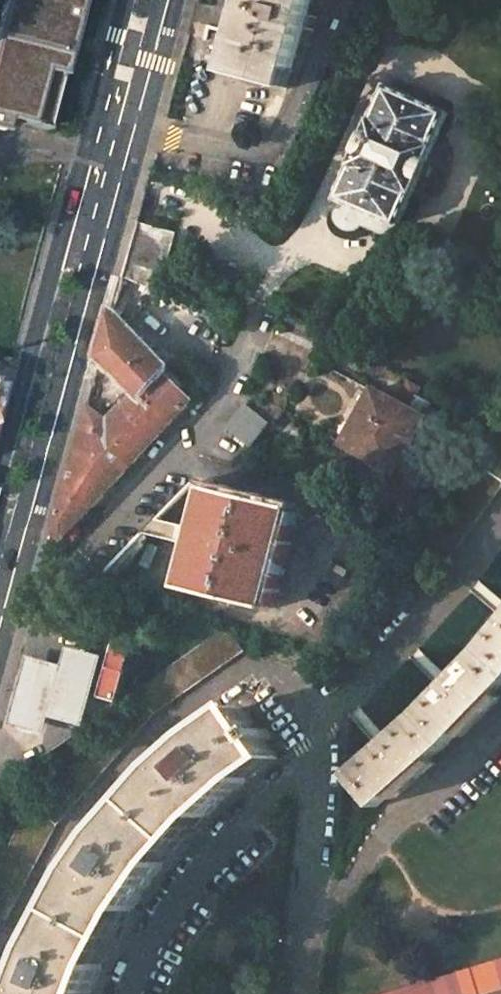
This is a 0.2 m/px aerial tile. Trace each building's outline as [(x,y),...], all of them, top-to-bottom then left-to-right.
[(0,11),(0,128),(1,129),(4,116),(44,126),(59,67),(58,67),(62,53),(63,53),(67,37),(77,0),(3,0),(0,11)] [(225,71),(287,89),(311,0),(244,0),(225,71)] [(400,226),(451,115),(389,87),(337,199),(400,226)] [(177,231),(136,220),(129,247),(121,276),(160,293),(177,231)] [(53,532),(61,540),(191,401),(162,372),(110,316),(103,344),(97,367),(102,371),(110,363),(140,394),(109,417),(101,425),(84,415),(66,483),(53,532)] [(422,392),(412,386),(408,393),(418,399),(422,392)] [(434,408),(418,399),(408,393),(400,407),(373,392),(343,446),(376,465),(365,484),(376,491),(386,489),(395,475),(434,408)] [(271,420),(246,402),(227,429),(252,447),(271,420)] [(414,552),(436,570),(457,545),(500,485),(500,431),(480,467),(445,514),(414,552)] [(202,487),(192,529),(200,531),(210,489),(202,487)] [(210,489),(200,531),(197,549),(187,592),(261,609),(270,572),(273,573),(280,543),(277,542),(285,506),(210,489)] [(285,506),(277,542),(280,543),(284,544),(292,507),(285,506)] [(187,592),(197,549),(188,547),(178,590),(187,592)] [(268,610),(277,574),(273,573),(270,572),(261,609),(268,610)] [(347,775),(376,807),(447,743),(500,685),(500,618),(473,652),(449,678),(410,717),(387,738),(347,775)] [(7,920),(52,822),(162,713),(241,648),(222,626),(183,658),(139,695),(86,747),(30,803),(23,800),(0,851),(0,852),(3,853),(0,859),(0,916),(7,920)] [(133,645),(115,640),(100,697),(118,702),(133,645)] [(64,665),(29,656),(11,726),(48,736),(52,717),(87,726),(103,658),(69,646),(64,665)] [(309,732),(269,673),(246,689),(251,696),(241,704),(244,708),(231,719),(166,778),(123,823),(82,882),(52,940),(36,979),(30,993),(90,993),(92,991),(112,946),(135,904),(165,862),(205,817),(276,755),(309,732)] [(225,713),(231,719),(244,708),(241,704),(251,696),(246,689),(226,703),(230,710),(225,713)] [(390,993),(484,993),(500,989),(500,960),(390,993)]
